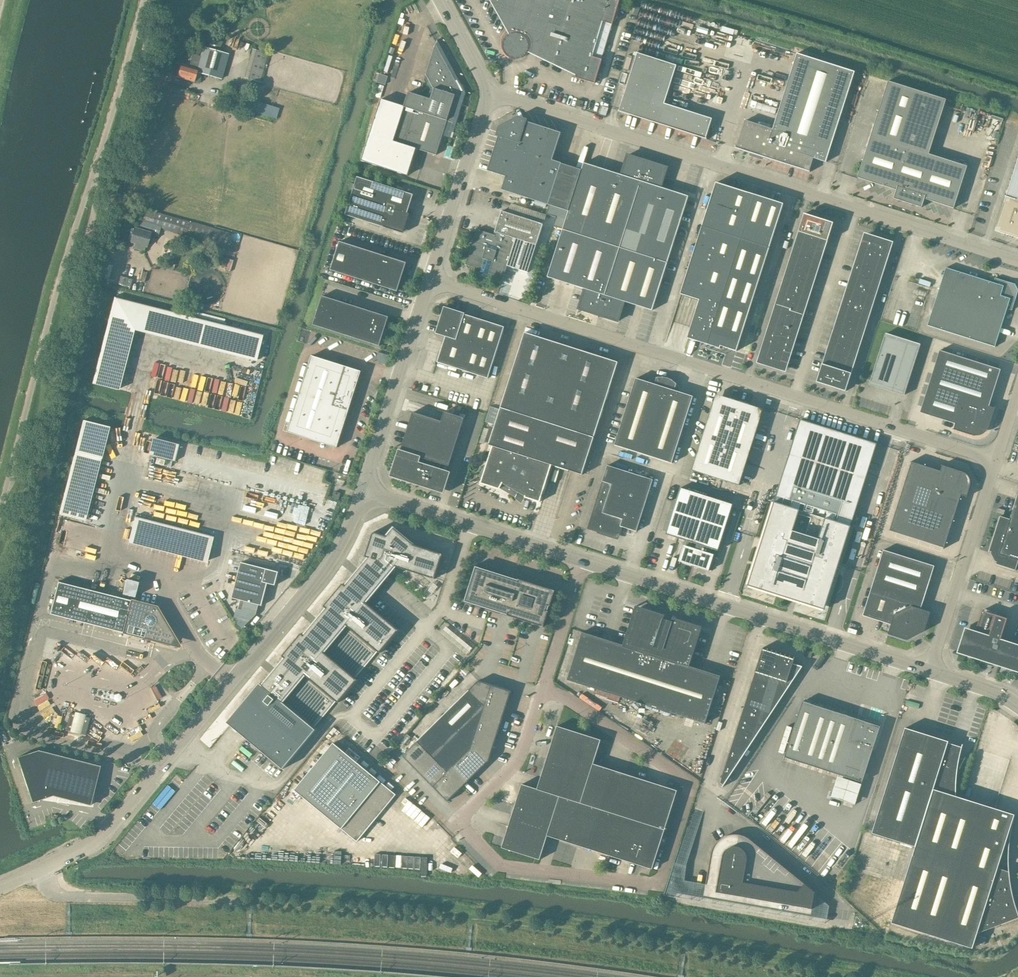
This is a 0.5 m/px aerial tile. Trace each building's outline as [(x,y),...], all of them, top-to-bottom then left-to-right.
[(603,22),(613,24),(620,1),(618,0),(490,0),(509,35),(507,37),(507,36),(506,36),(505,36),(504,36),(504,37),(503,37),(503,38),(503,39),(503,40),(504,41),(504,42),(503,44),(503,45),(503,47),(503,48),(504,49),(504,51),(505,52),(505,53),(506,54),(507,55),(508,56),(509,57),(511,58),(512,58),(513,59),(515,59),(516,59),(518,59),(519,59),(520,58),(522,58),(523,57),(524,56),(525,56),(526,54),(527,53),(528,52),(576,75),(575,77),(595,83),(602,59),(593,57),(603,22)] [(212,38),(209,47),(222,51),(224,42),(212,38)] [(381,99),(362,161),(408,175),(416,148),(425,151),(436,155),(443,136),(447,121),(452,122),(453,123),(462,93),(436,45),(438,41),(437,40),(436,43),(426,74),(434,89),(431,99),(429,98),(409,92),(404,106),(381,99)] [(181,64),(177,77),(194,81),(199,83),(202,73),(209,75),(208,75),(221,78),(228,55),(203,48),(201,56),(192,54),(189,67),(181,64)] [(252,49),(244,78),(260,82),(268,53),(252,49)] [(712,119),(665,104),(677,65),(637,53),(619,111),(632,115),(707,140),(708,139),(706,138),(712,119)] [(826,162),(855,72),(797,53),(773,129),(746,120),(737,148),(735,147),(735,148),(810,172),(810,171),(814,158),(826,162)] [(888,81),(858,178),(897,190),(894,199),(922,208),(925,199),(954,208),(967,167),(929,154),(926,153),(945,99),(927,94),(888,81)] [(249,99),(246,109),(270,116),(273,106),(249,99)] [(1006,115),(983,205),(990,205),(993,195),(993,197),(997,180),(1003,180),(1007,166),(1006,115)] [(501,128),(487,171),(506,177),(502,190),(548,205),(559,208),(569,211),(581,173),(582,170),(573,167),(562,163),(553,160),(561,133),(518,119),(501,128)] [(712,123),(708,136),(719,140),(724,127),(712,123)] [(620,248),(647,164),(642,162),(642,160),(628,155),(622,175),(613,172),(610,181),(581,173),(563,229),(620,248)] [(996,227),(997,227),(997,228),(1017,234),(1017,235),(1017,236),(1017,237),(1017,159),(1006,196),(1005,196),(1005,197),(1006,197),(996,227)] [(652,165),(647,164),(620,248),(668,263),(689,196),(661,187),(667,168),(652,163),(652,165)] [(414,195),(401,191),(358,177),(345,215),(404,233),(410,214),(408,213),(414,195)] [(737,351),(770,248),(784,204),(716,182),(681,294),(699,300),(688,338),(720,349),(721,346),(737,351)] [(513,203),(510,213),(544,223),(547,214),(513,203)] [(230,233),(155,212),(147,210),(144,221),(142,220),(139,230),(150,234),(158,236),(161,226),(227,245),(230,233)] [(528,273),(544,224),(502,211),(495,232),(497,233),(496,235),(477,229),(466,264),(481,269),(481,272),(484,273),(487,274),(487,275),(503,280),(507,266),(528,273)] [(824,220),(804,214),(799,231),(828,240),(832,228),(830,228),(831,224),(823,222),(824,220)] [(136,242),(134,248),(144,251),(145,245),(146,245),(150,234),(139,230),(134,229),(131,241),(136,242)] [(599,313),(620,248),(563,229),(548,277),(585,289),(579,309),(594,313),(594,311),(599,313)] [(824,252),(828,240),(799,231),(795,242),(824,252)] [(888,259),(893,242),(874,236),(873,238),(866,235),(864,239),(862,238),(859,250),(888,259)] [(407,263),(340,241),(331,270),(397,291),(407,263)] [(821,263),(824,252),(795,242),(791,254),(821,263)] [(652,311),(668,263),(620,248),(599,313),(604,314),(604,317),(618,321),(624,302),(652,311)] [(888,259),(859,250),(855,262),(884,271),(888,259)] [(821,263),(791,254),(788,265),(817,275),(821,263)] [(221,257),(219,265),(231,268),(234,260),(221,257)] [(911,257),(909,265),(924,270),(927,262),(911,257)] [(881,282),(884,271),(855,262),(851,273),(881,282)] [(817,275),(788,265),(784,277),(813,286),(817,275)] [(909,265),(906,273),(922,278),(924,270),(909,265)] [(936,265),(929,290),(938,293),(946,269),(936,265)] [(946,269),(938,293),(948,296),(955,272),(946,269)] [(955,272),(948,296),(957,299),(958,297),(965,275),(955,272)] [(877,294),(881,282),(851,273),(848,284),(877,294)] [(906,273),(904,280),(920,285),(922,278),(906,273)] [(965,275),(958,297),(967,300),(975,278),(965,275)] [(810,298),(813,286),(784,277),(781,288),(810,298)] [(975,278),(967,300),(977,303),(984,281),(975,278)] [(132,280),(131,290),(143,292),(145,282),(132,280)] [(904,280),(901,288),(917,293),(919,287),(920,285),(904,280)] [(984,281),(977,303),(986,306),(994,284),(984,281)] [(873,305),(877,294),(848,284),(844,296),(873,305)] [(994,284),(986,306),(996,310),(1003,287),(994,284)] [(915,300),(912,308),(922,311),(929,290),(919,287),(917,293),(915,300)] [(996,310),(1005,313),(1006,312),(1008,305),(1010,297),(1013,290),(1003,287),(996,310)] [(810,298),(781,288),(777,300),(806,309),(810,298)] [(901,288),(899,295),(915,300),(917,293),(901,288)] [(929,290),(922,311),(931,314),(938,293),(929,290)] [(938,293),(931,314),(941,317),(948,296),(938,293)] [(899,295),(896,303),(912,308),(915,300),(899,295)] [(389,317),(378,314),(322,296),(313,325),(379,346),(389,317)] [(870,317),(873,305),(844,296),(840,307),(870,317)] [(948,296),(941,317),(951,320),(957,299),(948,296)] [(257,358),(263,334),(114,297),(92,383),(116,390),(132,327),(257,358)] [(957,299),(951,320),(960,323),(967,300),(958,297),(957,299)] [(1008,305),(1017,308),(1017,300),(1010,297),(1008,305)] [(806,309),(777,300),(773,311),(802,320),(806,309)] [(967,300),(960,323),(970,326),(977,303),(967,300)] [(977,303),(970,326),(979,329),(986,306),(977,303)] [(1006,312),(1017,316),(1017,308),(1008,305),(1006,312)] [(986,306),(979,329),(989,332),(996,310),(986,306)] [(488,378),(504,327),(465,314),(465,313),(444,307),(436,333),(446,336),(438,362),(488,378)] [(866,328),(870,317),(840,307),(837,319),(866,328)] [(996,310),(989,332),(998,335),(1001,328),(1003,320),(1005,313),(996,310)] [(802,320),(773,311),(770,323),(799,332),(802,320)] [(1003,320),(1017,325),(1017,316),(1006,312),(1005,313),(1003,320)] [(862,339),(866,328),(837,319),(833,330),(862,339)] [(1001,328),(1017,333),(1017,328),(1017,325),(1003,320),(1001,328)] [(795,343),(799,332),(770,323),(766,334),(795,343)] [(1001,328),(998,335),(1014,340),(1017,333),(1001,328)] [(859,351),(862,339),(833,330),(830,342),(859,351)] [(587,460),(618,362),(525,332),(489,444),(489,445),(493,446),(491,452),(487,465),(486,464),(479,476),(482,478),(481,483),(499,489),(500,488),(515,497),(516,497),(518,492),(522,494),(525,496),(525,497),(540,502),(552,465),(577,473),(583,475),(583,474),(587,460)] [(791,356),(795,343),(766,334),(762,347),(791,356)] [(905,395),(920,345),(919,347),(886,336),(886,334),(885,334),(870,383),(871,384),(871,382),(896,390),(896,388),(905,391),(904,394),(905,395)] [(855,362),(859,351),(830,342),(826,353),(855,362)] [(788,367),(791,356),(762,347),(757,363),(776,369),(777,367),(785,370),(786,366),(788,367)] [(994,408),(989,406),(1001,369),(940,350),(920,412),(956,424),(954,429),(953,429),(974,436),(975,435),(974,435),(974,433),(975,433),(976,434),(977,434),(979,434),(980,433),(983,431),(984,431),(985,430),(985,429),(986,428),(986,427),(988,427),(988,428),(988,429),(995,407),(994,408)] [(852,374),(855,362),(826,353),(822,364),(852,374)] [(377,360),(385,364),(388,357),(380,354),(377,360)] [(337,448),(361,371),(312,356),(288,432),(337,448)] [(846,391),(852,374),(822,364),(818,377),(820,377),(819,381),(827,383),(826,385),(846,391)] [(672,463),(693,397),(675,391),(677,384),(676,383),(674,382),(673,381),(672,380),(670,379),(668,378),(667,378),(665,377),(663,377),(662,377),(660,377),(658,377),(657,378),(655,384),(636,378),(615,445),(672,463)] [(739,485),(761,418),(763,409),(750,405),(750,404),(740,401),(739,401),(735,400),(736,400),(730,398),(730,399),(716,394),(713,403),(692,470),(739,485)] [(451,472),(439,468),(441,464),(449,466),(464,418),(445,412),(442,421),(412,412),(400,450),(398,449),(390,476),(409,483),(444,494),(451,472)] [(84,520),(106,432),(107,427),(83,420),(59,514),(84,520)] [(799,423),(789,455),(814,463),(866,479),(877,444),(800,420),(799,423)] [(175,461),(178,449),(179,445),(155,439),(154,443),(150,455),(175,461)] [(911,462),(889,531),(944,548),(943,549),(944,549),(961,495),(966,497),(967,497),(969,491),(970,487),(970,486),(970,485),(971,484),(971,483),(971,482),(971,481),(971,480),(970,480),(970,479),(970,478),(969,477),(969,476),(968,475),(967,474),(966,473),(965,473),(964,472),(963,472),(962,472),(961,471),(946,467),(941,465),(941,466),(942,466),(941,470),(911,462),(910,462),(911,462)] [(637,531),(653,480),(608,465),(587,529),(610,536),(620,531),(622,527),(637,531)] [(714,555),(706,552),(708,548),(718,551),(733,504),(681,488),(666,534),(697,544),(696,549),(684,545),(679,561),(680,561),(679,564),(680,564),(680,562),(693,566),(709,571),(709,570),(712,571),(712,570),(709,569),(714,555)] [(1017,563),(1017,494),(1010,519),(1000,516),(989,552),(989,553),(990,552),(991,552),(991,553),(995,562),(996,562),(996,563),(995,563),(995,564),(1016,570),(1017,563)] [(774,502),(748,586),(825,610),(851,526),(825,518),(819,539),(793,531),(800,510),(774,502)] [(213,536),(135,516),(129,541),(207,560),(213,536)] [(355,677),(377,651),(380,653),(399,630),(366,602),(386,578),(396,566),(435,579),(443,554),(414,545),(394,528),(387,536),(373,532),(365,557),(369,558),(346,586),(343,584),(324,606),(327,609),(304,636),(301,633),(282,656),(285,658),(263,686),(260,683),(227,723),(283,769),(316,730),(313,727),(336,700),(338,703),(357,680),(355,677)] [(935,566),(884,550),(863,616),(891,625),(888,634),(907,640),(925,631),(931,612),(921,609),(935,566)] [(262,606),(268,583),(275,585),(279,572),(241,562),(232,598),(240,600),(238,609),(243,611),(246,601),(262,606)] [(519,579),(518,582),(514,581),(511,580),(512,577),(475,566),(470,581),(473,582),(472,587),(469,586),(464,602),(500,613),(501,610),(508,613),(507,616),(544,627),(549,611),(546,610),(547,606),(550,606),(555,591),(519,579)] [(126,579),(122,594),(134,597),(138,582),(126,579)] [(156,607),(58,582),(50,614),(153,640),(153,638),(162,640),(163,642),(164,643),(165,643),(167,644),(168,644),(170,643),(171,643),(173,641),(173,640),(174,638),(174,636),(173,635),(156,607)] [(721,676),(690,666),(688,665),(698,633),(699,628),(695,627),(695,626),(672,619),(671,620),(674,621),(674,622),(662,618),(662,617),(665,618),(665,617),(642,609),(642,610),(637,609),(636,613),(635,613),(625,645),(583,632),(567,680),(705,724),(721,676)] [(1001,639),(1007,618),(982,610),(976,631),(965,627),(957,653),(1017,672),(1017,644),(1001,639)] [(793,664),(795,657),(794,657),(794,659),(790,658),(791,656),(790,656),(789,658),(786,656),(786,654),(785,654),(785,656),(781,655),(782,653),(781,653),(780,655),(777,654),(777,652),(777,651),(776,653),(772,652),(773,650),(772,650),(772,652),(768,651),(769,649),(768,649),(767,651),(764,649),(764,647),(763,647),(731,751),(722,778),(721,782),(724,784),(722,787),(723,787),(803,666),(793,664)] [(483,713),(487,699),(492,685),(479,681),(417,741),(427,752),(437,762),(448,773),(454,766),(471,750),(474,741),(479,727),(483,713)] [(507,706),(511,693),(511,691),(492,685),(487,699),(507,706)] [(502,719),(507,706),(487,699),(483,713),(502,719)] [(862,782),(873,750),(881,724),(865,719),(864,721),(856,718),(856,719),(812,705),(803,701),(800,711),(785,757),(862,782)] [(90,718),(70,713),(66,730),(85,735),(90,718)] [(498,733),(502,720),(502,719),(483,713),(479,727),(498,733)] [(537,789),(522,784),(515,806),(509,827),(502,847),(502,848),(534,858),(535,858),(540,860),(547,839),(548,836),(569,842),(590,849),(611,856),(631,862),(632,862),(641,865),(651,868),(652,869),(660,844),(663,835),(665,830),(677,790),(676,790),(656,784),(635,777),(615,770),(594,764),(594,761),(596,757),(601,740),(596,738),(595,738),(557,726),(551,747),(544,768),(537,789)] [(494,747),(498,734),(498,733),(479,727),(474,741),(494,747)] [(871,837),(914,850),(934,789),(956,796),(956,787),(956,783),(957,778),(957,773),(958,769),(958,766),(960,767),(959,769),(960,769),(961,767),(962,764),(963,762),(964,760),(966,757),(965,757),(964,760),(962,759),(959,758),(960,755),(961,752),(962,748),(963,744),(962,744),(961,747),(948,743),(949,741),(905,728),(871,837)] [(427,752),(417,741),(402,756),(413,766),(427,752)] [(490,760),(494,747),(474,741),(471,750),(489,761),(490,760)] [(396,801),(335,747),(295,794),(355,848),(396,801)] [(38,750),(17,757),(32,803),(53,796),(90,805),(91,802),(100,766),(38,750)] [(469,781),(488,761),(489,761),(471,750),(454,766),(469,781)] [(437,762),(427,752),(413,766),(423,777),(437,762)] [(448,773),(437,762),(423,777),(433,787),(444,776),(448,773)] [(469,781),(454,766),(448,773),(444,776),(458,791),(469,781)] [(458,791),(444,776),(433,787),(447,802),(458,791)] [(1009,869),(1009,872),(1003,870),(998,868),(1012,821),(1014,821),(1016,814),(1015,814),(1015,815),(1003,811),(989,807),(981,804),(974,802),(966,799),(956,796),(934,789),(914,850),(892,923),(973,948),(977,933),(1017,917),(1017,912),(1017,910),(1016,906),(1015,901),(1013,897),(1012,892),(1011,888),(1011,883),(1010,878),(1010,874),(1009,869)] [(815,892),(780,863),(750,839),(748,838),(746,836),(744,836),(743,835),(741,835),(738,834),(736,834),(734,834),(731,834),(728,835),(726,836),(724,837),(722,838),(721,838),(720,839),(719,840),(718,842),(716,843),(716,844),(714,845),(713,847),(713,848),(712,850),(712,852),(711,854),(706,884),(704,895),(811,914),(815,892)] [(433,869),(434,856),(413,856),(413,868),(433,869)]
